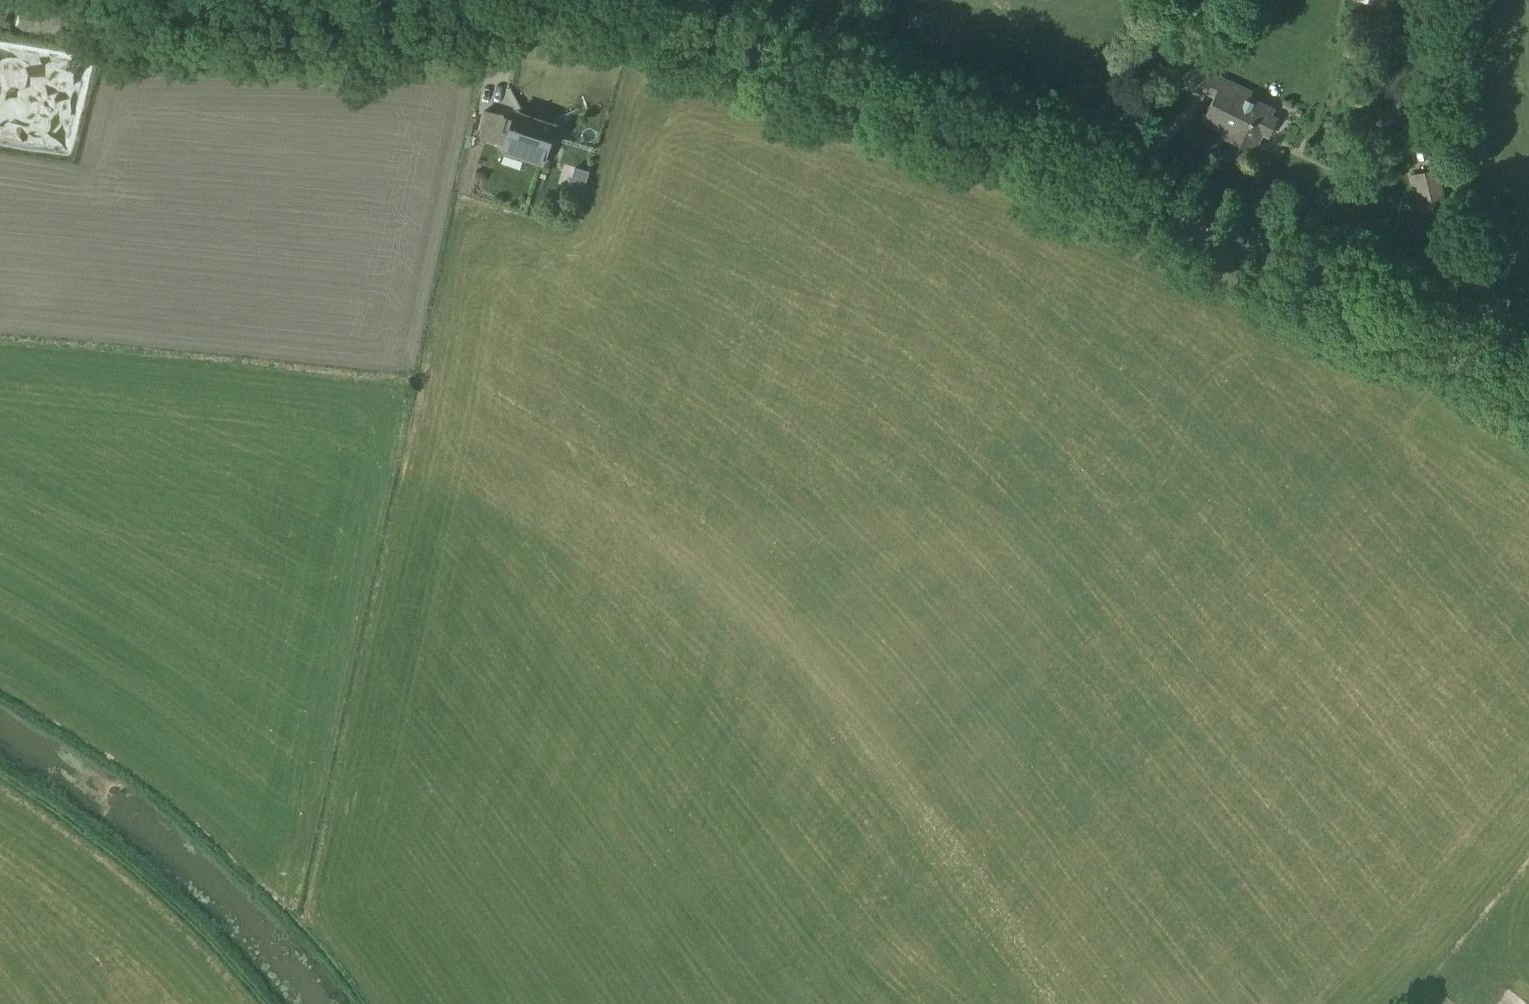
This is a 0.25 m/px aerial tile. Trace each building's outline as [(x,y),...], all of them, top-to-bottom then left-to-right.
[(68,0),(20,0),(14,34),(61,42),(68,0)] [(1251,93),(1223,80),(1186,62),(1175,86),(1201,99),(1204,93),(1215,98),(1204,119),(1230,131),(1227,138),(1254,150),(1261,133),(1269,136),(1277,118),(1270,116),(1273,109),(1249,96),(1251,93)] [(491,70),(490,91),(503,91),(504,71),(491,70)] [(502,131),(507,133),(503,146),(501,152),(543,166),(558,123),(515,108),(512,119),(507,117),(506,119),(502,131)] [(481,139),(503,146),(507,133),(502,131),(506,119),(503,118),(504,115),(484,111),(479,134),(481,139)] [(1446,206),(1436,168),(1408,176),(1412,190),(1415,189),(1421,213),(1446,206)] [(582,169),(574,194),(581,197),(589,171),(582,169)]
